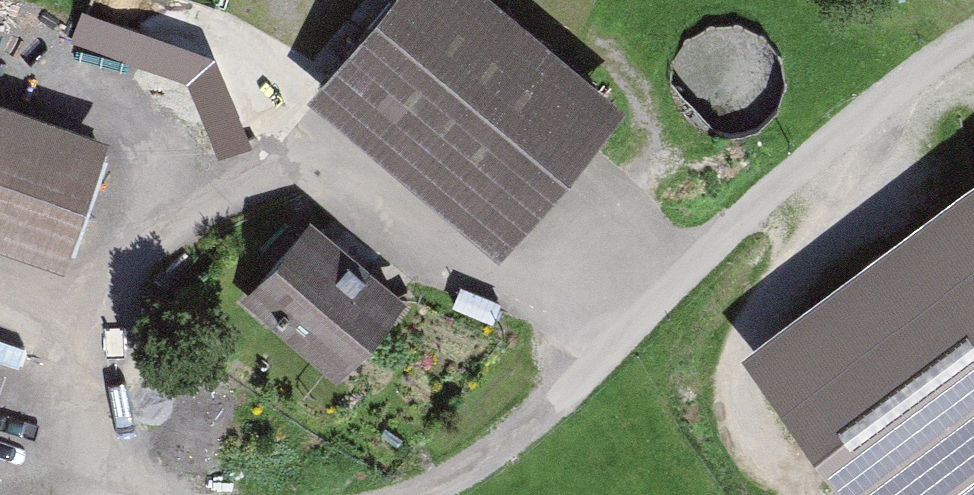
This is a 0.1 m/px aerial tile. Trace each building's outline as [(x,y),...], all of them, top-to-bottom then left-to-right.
[(287,88),(487,255),(615,101),(475,0),(362,0),(287,88)] [(84,5),(70,43),(191,85),(205,47),(84,5)] [(220,62),(188,76),(220,152),(253,138),(220,62)] [(0,111),(0,248),(51,265),(93,142),(0,111)] [(733,349),(839,494),(973,494),(973,172),(733,349)] [(298,216),(226,303),(334,393),(405,307),(298,216)]
